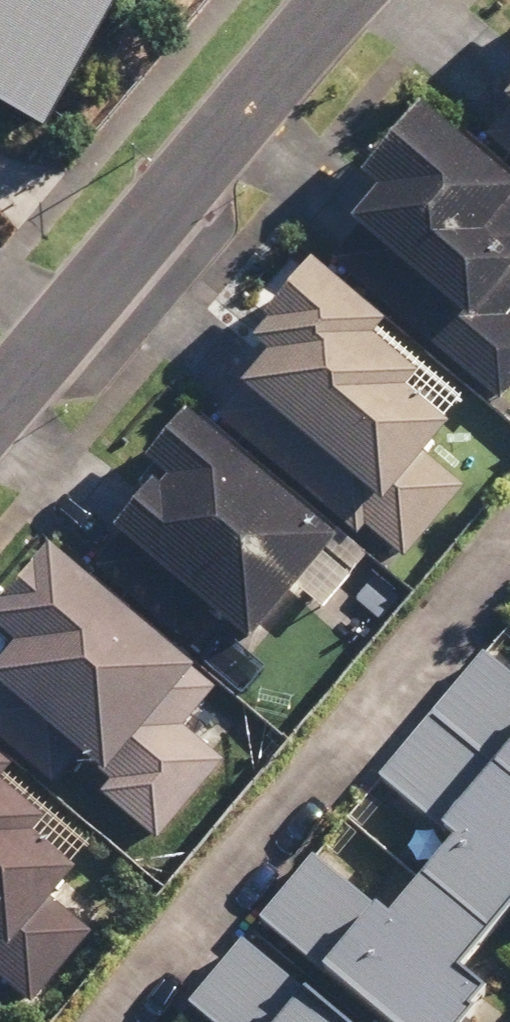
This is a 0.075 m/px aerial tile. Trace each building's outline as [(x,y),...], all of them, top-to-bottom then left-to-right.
[(46,121),(109,0),(0,0),(0,96),(46,121)] [(441,98),(378,167),(397,185),(370,214),(375,219),(345,252),(508,401),(509,399),(509,307),(503,300),(509,293),(509,166),(441,98)] [(494,129),(509,143),(509,111),(494,129)] [(231,332),(192,379),(233,413),(228,419),(368,537),(378,525),(417,557),(474,489),(438,459),(470,422),(424,383),(435,370),(398,339),(411,324),(330,256),(252,349),(231,332)] [(378,555),(208,409),(163,461),(176,472),(100,560),(190,638),(218,604),(268,648),(305,605),(323,620),(378,555)] [(72,539),(4,616),(34,642),(0,681),(0,732),(62,787),(99,745),(113,757),(97,775),(168,838),(236,761),(179,711),(218,667),(72,539)] [(498,646),(394,774),(470,836),(414,905),(401,894),(391,906),(323,851),(270,915),(341,973),(351,961),(426,1021),(485,1021),(509,987),(509,974),(493,961),(509,937),(509,656),(498,646)] [(0,735),(0,977),(7,969),(41,998),(102,929),(70,901),(101,866),(61,831),(70,820),(22,777),(33,764),(0,735)] [(252,927),(196,999),(226,1021),(375,1021),(252,927)]
